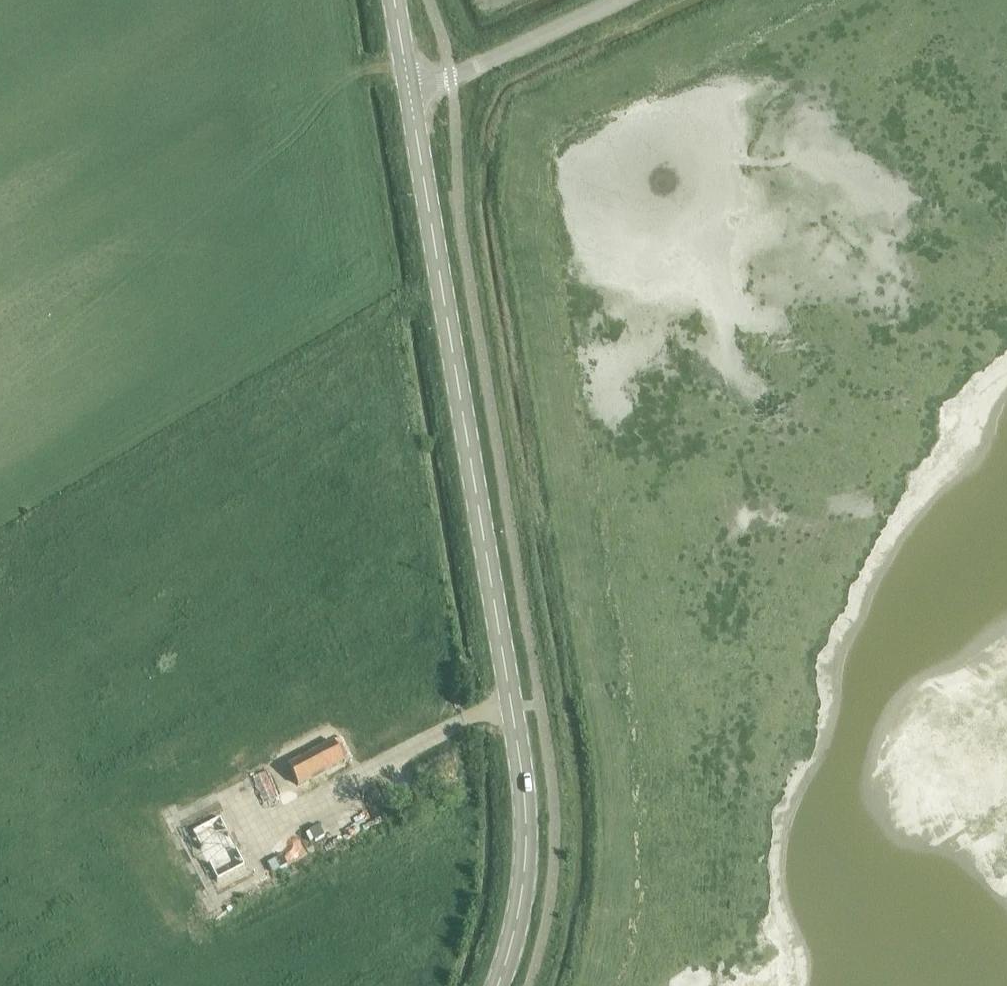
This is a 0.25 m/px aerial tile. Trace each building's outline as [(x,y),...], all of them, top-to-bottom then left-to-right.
[(278,785),(283,795),(345,765),(334,743),(287,766),(289,768),(267,779),(271,788),(278,785)] [(219,833),(229,860),(259,849),(249,822),(219,833)]
